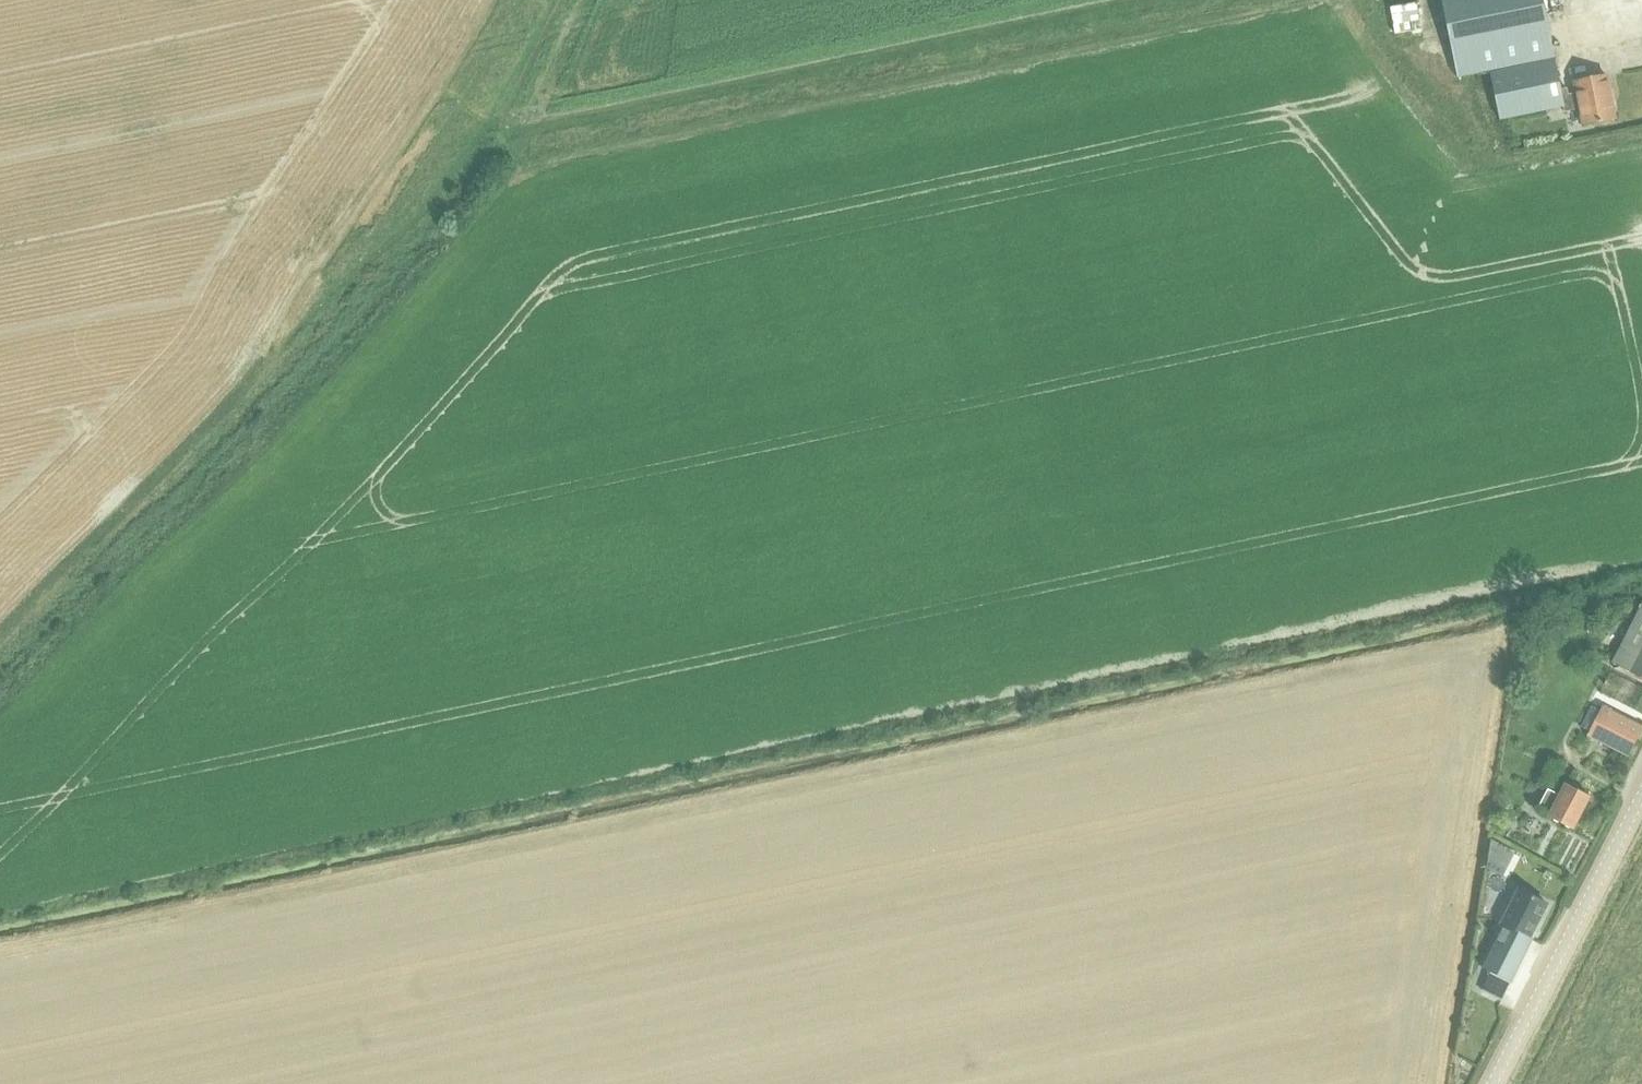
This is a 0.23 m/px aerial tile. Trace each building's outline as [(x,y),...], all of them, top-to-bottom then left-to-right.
[(1615,118),(1606,75),(1574,82),(1576,93),(1568,94),(1566,88),(1560,89),(1543,0),(1442,0),(1457,77),(1490,70),(1499,119),(1563,106),(1564,112),(1579,108),(1583,124),(1615,118)] [(1396,8),(1403,38),(1428,32),(1422,3),(1396,8)] [(1641,603),(1611,663),(1641,679),(1641,603)] [(1525,652),(1522,665),(1536,667),(1538,655),(1525,652)] [(1581,727),(1588,731),(1586,736),(1627,757),(1641,728),(1641,727),(1601,706),(1599,711),(1591,707),(1581,727)] [(1573,830),(1590,796),(1566,784),(1559,796),(1547,790),(1537,809),(1549,815),(1549,818),(1573,830)] [(1490,971),(1481,989),(1502,999),(1511,981),(1532,937),(1530,936),(1547,902),(1518,888),(1507,911),(1501,923),(1504,924),(1483,967),(1490,971)]
